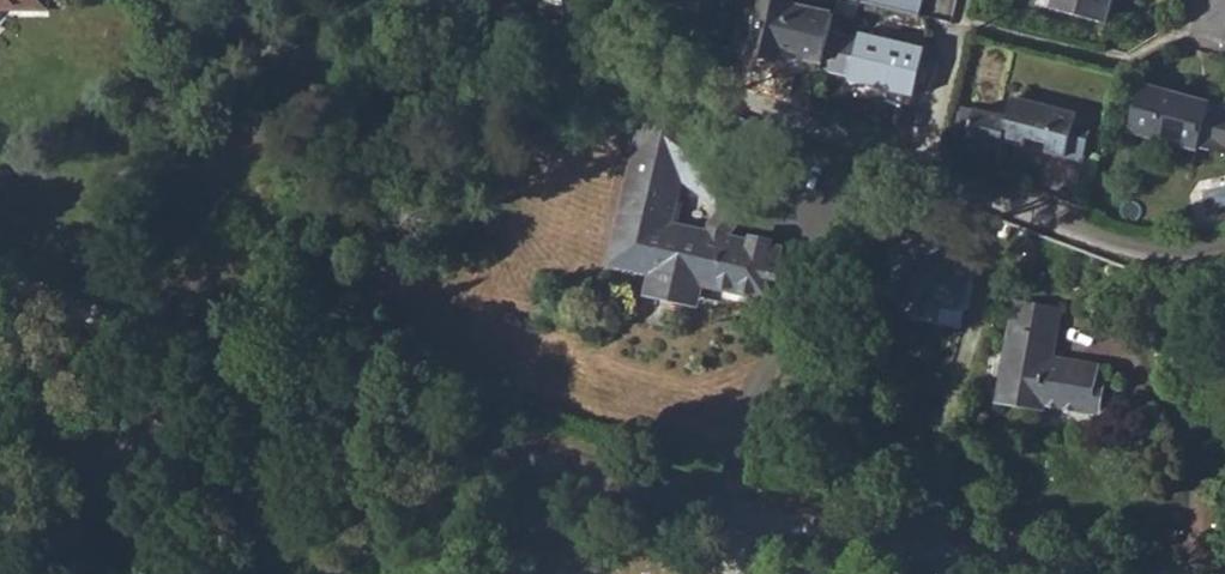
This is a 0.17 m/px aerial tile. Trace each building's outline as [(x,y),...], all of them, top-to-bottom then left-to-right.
[(7,2),(23,3),(22,8),(48,8),(48,0),(0,0),(0,3),(7,2)] [(750,55),(819,71),(828,36),(829,32),(833,14),(762,0),(750,55)] [(920,0),(847,0),(915,18),(920,0)] [(1103,23),(1109,0),(1040,0),(1038,7),(1103,23)] [(819,71),(913,93),(915,86),(930,89),(937,62),(828,36),(819,71)] [(1224,156),(1224,107),(1139,85),(1126,130),(1224,156)] [(1044,153),(1065,159),(1083,162),(1093,121),(1075,116),(1011,100),(1007,118),(961,107),(953,137),(1001,149),(1003,142),(1021,146),(1023,139),(1046,145),(1044,153)] [(651,287),(695,297),(699,280),(766,296),(776,250),(769,248),(770,242),(751,237),(750,244),(726,239),(727,233),(728,229),(714,219),(711,224),(708,235),(668,225),(670,217),(674,217),(679,213),(681,207),(676,202),(673,200),(689,126),(646,115),(637,157),(632,155),(628,174),(633,175),(625,215),(637,217),(630,250),(657,257),(651,287)] [(1001,395),(1099,410),(1103,384),(1095,382),(1097,368),(1046,359),(1054,309),(1015,302),(1001,395)]
